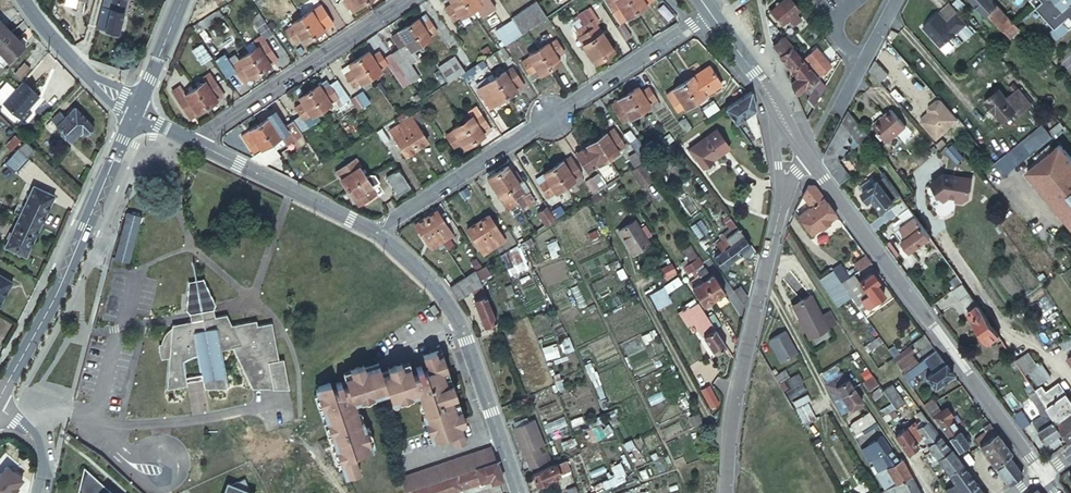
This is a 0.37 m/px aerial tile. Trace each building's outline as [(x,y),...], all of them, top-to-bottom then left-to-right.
[(103,2),(96,26),(117,32),(126,0),(112,0),(111,4),(104,3),(103,2)] [(365,0),(343,0),(350,10),(365,0)] [(470,10),(464,0),(450,0),(452,3),(445,7),(451,17),(458,12),(461,16),(470,10)] [(470,10),(477,5),(483,14),(494,6),(490,0),(464,0),(470,10)] [(547,17),(535,0),(510,17),(521,34),(526,30),(547,17)] [(636,11),(629,0),(605,0),(616,17),(619,15),(622,20),(636,11)] [(636,11),(653,0),(629,0),(636,11)] [(792,0),(783,0),(770,10),(782,25),(788,19),(793,25),(800,19),(796,13),(800,10),(792,0)] [(993,0),(972,0),(986,15),(987,14),(1010,39),(1020,30),(993,0)] [(1055,26),(1049,31),(1056,38),(1070,25),(1070,0),(1032,0),(1055,26)] [(301,17),(313,34),(330,23),(318,6),(311,10),(301,17)] [(583,24),(604,56),(613,50),(592,19),(594,18),(590,11),(579,18),(583,24)] [(458,12),(451,17),(458,28),(465,23),(461,16),(458,12)] [(941,47),(966,24),(957,13),(948,22),(939,12),(923,27),(941,47)] [(425,14),(408,25),(420,44),(430,37),(429,35),(427,32),(434,27),(425,14)] [(296,45),(313,34),(301,17),(292,23),(294,27),(287,32),(296,45)] [(507,43),(521,34),(510,17),(496,27),(507,43)] [(272,33),(261,18),(254,22),(264,38),(272,33)] [(583,24),(579,18),(571,24),(574,30),(583,24)] [(653,37),(659,33),(652,21),(646,26),(653,37)] [(11,33),(0,22),(0,43),(11,33)] [(631,35),(623,23),(618,26),(626,38),(631,35)] [(594,62),(604,56),(583,24),(574,30),(584,44),(583,45),(594,62)] [(420,44),(408,25),(391,37),(400,50),(408,45),(410,48),(411,50),(420,44)] [(11,33),(0,43),(0,52),(8,60),(23,46),(22,44),(19,42),(11,33)] [(803,59),(783,36),(774,43),(782,54),(779,56),(790,70),(803,59)] [(200,38),(192,44),(202,60),(210,54),(200,38)] [(551,47),(558,43),(556,39),(549,43),(551,47)] [(265,41),(248,52),(260,70),(277,59),(265,41)] [(538,49),(551,67),(560,61),(557,56),(564,52),(558,43),(551,47),(549,43),(548,43),(538,49)] [(408,45),(400,50),(402,53),(410,48),(408,45)] [(533,78),(551,67),(538,49),(528,55),(528,57),(531,60),(524,64),(533,78)] [(400,50),(392,56),(410,82),(418,77),(402,53),(400,50)] [(378,65),(385,60),(379,51),(372,56),(369,51),(358,58),(371,77),(381,70),(380,69),(378,65)] [(456,59),(464,72),(469,69),(472,67),(462,51),(454,56),(456,59)] [(815,51),(804,60),(818,77),(829,68),(815,51)] [(260,70),(248,52),(239,58),(239,59),(241,62),(234,67),(244,81),(260,70)] [(410,82),(392,56),(385,60),(378,65),(380,69),(387,64),(403,87),(410,82)] [(371,77),(358,58),(342,69),(351,83),(358,79),(360,82),(361,83),(371,77)] [(439,71),(447,84),(461,74),(464,72),(456,59),(439,71)] [(818,77),(804,60),(803,59),(790,70),(796,77),(791,82),(796,94),(798,93),(800,95),(805,91),(805,88),(818,77)] [(888,74),(875,60),(870,70),(880,81),(888,74)] [(29,68),(23,62),(14,72),(20,78),(29,68)] [(683,82),(695,99),(720,82),(709,65),(683,82)] [(512,67),(505,72),(507,76),(514,71),(512,67)] [(461,74),(470,87),(477,82),(469,69),(464,72),(461,74)] [(494,78),(506,96),(523,85),(514,71),(507,76),(505,72),(504,71),(494,78)] [(195,88),(206,105),(223,94),(209,73),(203,78),(205,81),(195,88)] [(490,107),(506,96),(494,78),(484,84),(485,85),(488,89),(481,93),(490,107)] [(309,91),(322,110),(332,103),(335,108),(347,99),(349,98),(336,80),(330,84),(327,79),(309,91)] [(813,107),(825,86),(820,80),(813,86),(813,87),(807,99),(813,107)] [(37,96),(21,81),(16,87),(2,102),(21,121),(29,113),(25,109),(37,96)] [(685,106),(695,99),(683,82),(666,93),(677,110),(684,105),(685,106)] [(488,89),(485,85),(479,89),(481,93),(488,89)] [(190,116),(206,105),(195,88),(184,94),(179,86),(172,90),(190,116)] [(639,86),(628,93),(641,111),(645,108),(651,105),(649,102),(656,98),(648,86),(641,90),(639,86)] [(999,89),(985,100),(1003,121),(1016,110),(1019,113),(1026,107),(1019,98),(1024,95),(1018,88),(1006,97),(999,89)] [(362,90),(357,94),(365,106),(370,102),(362,90)] [(725,107),(750,143),(756,139),(741,118),(755,109),(751,90),(747,93),(725,107)] [(306,120),(322,110),(309,91),(300,97),(303,102),(296,106),(302,116),(294,121),(297,126),(306,120)] [(641,111),(628,93),(611,104),(623,123),(641,111)] [(365,106),(357,94),(351,98),(359,109),(365,106)] [(651,105),(645,108),(647,110),(659,102),(656,98),(649,102),(651,105)] [(935,136),(956,118),(939,98),(936,99),(929,105),(929,108),(931,110),(933,113),(924,121),(924,124),(935,136)] [(59,110),(50,118),(70,139),(81,129),(84,133),(92,125),(74,106),(64,115),(59,110)] [(889,107),(871,123),(886,139),(904,124),(889,107)] [(411,116),(419,128),(427,123),(419,110),(411,116)] [(931,110),(922,118),(924,121),(933,113),(931,110)] [(303,134),(297,126),(294,121),(286,127),(276,113),(259,124),(272,143),(281,136),(287,144),(303,134)] [(476,122),(483,118),(481,114),(474,119),(476,122)] [(400,123),(418,149),(428,142),(419,128),(411,116),(400,123)] [(463,123),(475,141),(484,135),(481,131),(488,126),(483,118),(476,122),(474,119),(472,117),(463,123)] [(312,129),(306,120),(297,126),(303,134),(312,129)] [(823,162),(840,184),(850,176),(849,175),(840,162),(838,159),(837,157),(851,132),(842,120),(823,155),(823,162)] [(406,156),(418,149),(400,123),(389,130),(406,156)] [(464,148),(475,141),(463,123),(452,130),(454,131),(456,135),(449,140),(454,148),(461,143),(464,148)] [(272,143),(259,124),(242,136),(255,154),(272,143)] [(613,127),(597,139),(609,158),(626,147),(613,127)] [(729,147),(716,128),(689,147),(701,166),(729,147)] [(390,142),(383,130),(377,134),(384,146),(390,142)] [(446,136),(449,140),(456,135),(454,131),(446,136)] [(13,143),(18,148),(25,141),(25,140),(21,136),(13,143)] [(1059,146),(1052,137),(1031,154),(1038,163),(1059,146)] [(609,158),(597,139),(575,153),(587,172),(609,158)] [(635,150),(642,162),(649,157),(637,139),(630,143),(635,150)] [(18,148),(26,156),(33,149),(25,141),(18,148)] [(265,165),(280,155),(272,143),(255,154),(250,157),(265,165)] [(956,162),(963,158),(954,145),(947,149),(956,162)] [(1061,145),(1059,146),(1038,163),(1026,172),(1070,228),(1070,158),(1061,145)] [(18,148),(9,158),(16,165),(26,156),(18,148)] [(626,156),(634,167),(642,162),(635,150),(626,156)] [(571,156),(553,168),(565,186),(573,181),(577,186),(586,180),(582,174),(575,178),(572,175),(579,170),(571,156)] [(847,158),(840,162),(849,175),(856,170),(847,158)] [(336,173),(347,189),(365,177),(359,167),(357,168),(354,170),(350,163),(336,173)] [(508,165),(497,172),(518,204),(519,203),(523,209),(536,201),(531,195),(523,181),(520,183),(512,172),(508,165)] [(565,186),(553,168),(536,179),(547,195),(554,191),(555,192),(565,186)] [(409,188),(398,170),(386,178),(397,195),(409,188)] [(516,170),(512,172),(520,183),(523,181),(516,170)] [(582,174),(579,170),(572,175),(575,178),(582,174)] [(892,199),(898,194),(881,171),(878,173),(877,173),(859,185),(863,191),(861,192),(868,200),(872,197),(881,209),(893,200),(892,199)] [(518,204),(497,172),(488,178),(499,197),(500,196),(508,209),(517,204),(518,204)] [(599,190),(607,185),(599,173),(591,178),(599,190)] [(967,202),(973,196),(975,176),(947,174),(935,181),(947,200),(953,196),(961,197),(960,201),(967,202)] [(376,185),(370,175),(365,177),(347,189),(358,206),(376,195),(372,188),(376,185)] [(585,183),(592,194),(599,190),(591,178),(585,183)] [(811,233),(836,215),(814,185),(807,184),(802,195),(810,206),(797,215),(811,233)] [(33,186),(19,216),(40,226),(54,196),(33,186)] [(561,213),(550,196),(545,199),(556,216),(561,213)] [(869,224),(875,231),(898,213),(903,220),(905,223),(895,230),(910,250),(930,236),(903,200),(902,199),(869,224)] [(544,200),(536,205),(548,223),(556,218),(544,200)] [(517,204),(508,209),(512,216),(521,210),(517,204)] [(436,210),(425,217),(442,243),(452,236),(436,210)] [(737,228),(738,227),(728,213),(722,218),(731,230),(725,235),(723,233),(720,235),(722,238),(716,242),(722,250),(713,256),(721,267),(732,258),(732,257),(739,251),(743,256),(753,249),(737,228)] [(141,217),(128,214),(115,258),(128,261),(141,217)] [(488,215),(478,222),(494,247),(505,240),(488,215)] [(40,226),(19,216),(5,248),(26,257),(40,226)] [(442,243),(425,217),(414,224),(431,250),(442,243)] [(905,223),(903,220),(893,227),(895,230),(905,223)] [(651,245),(637,221),(620,231),(634,255),(651,245)] [(494,247),(478,222),(467,229),(484,255),(495,248),(494,247)] [(499,255),(502,253),(510,248),(505,240),(494,247),(495,248),(499,255)] [(852,265),(856,271),(870,262),(866,255),(852,265)] [(689,261),(695,270),(698,268),(696,266),(701,263),(696,256),(689,261)] [(692,272),(695,270),(689,261),(683,265),(687,272),(691,270),(692,272)] [(564,276),(555,262),(541,271),(549,285),(564,276)] [(665,280),(677,272),(670,262),(659,270),(665,280)] [(835,271),(842,281),(847,277),(841,267),(835,271)] [(451,286),(458,298),(471,291),(475,299),(473,300),(484,325),(495,320),(475,270),(464,277),(451,286)] [(847,277),(842,281),(850,293),(860,309),(861,310),(883,294),(876,283),(878,281),(871,271),(858,280),(853,273),(847,277)] [(13,282),(0,274),(0,303),(13,282)] [(702,280),(714,298),(724,291),(711,274),(702,280)] [(283,386),(278,359),(274,360),(267,321),(253,324),(252,319),(227,323),(222,313),(211,315),(209,307),(211,302),(202,280),(185,284),(182,307),(186,311),(188,319),(168,323),(168,326),(166,327),(164,329),(160,334),(159,336),(158,338),(158,341),(155,341),(155,342),(155,346),(155,350),(156,353),(158,357),(165,355),(163,387),(182,383),(182,380),(180,374),(178,359),(183,356),(194,352),(197,371),(198,377),(199,385),(222,385),(216,348),(229,346),(248,386),(283,386)] [(704,305),(714,298),(702,280),(692,287),(704,305)] [(963,281),(947,292),(950,297),(966,285),(963,281)] [(734,291),(745,306),(747,296),(740,286),(734,291)] [(965,295),(970,303),(976,299),(970,291),(965,295)] [(819,312),(808,293),(791,304),(811,335),(827,324),(819,312)] [(847,318),(859,310),(850,297),(838,305),(847,318)] [(988,341),(999,333),(976,299),(970,303),(972,307),(967,310),(982,331),(980,332),(980,338),(986,341),(987,340),(988,341)] [(714,352),(726,344),(715,327),(707,316),(698,301),(697,302),(688,308),(686,309),(694,322),(714,352)] [(434,313),(439,309),(435,303),(430,306),(434,313)] [(819,312),(827,324),(835,318),(828,306),(819,312)] [(694,322),(686,309),(677,315),(685,328),(694,322)] [(868,321),(859,310),(847,318),(855,329),(868,321)] [(707,316),(715,327),(722,323),(714,312),(707,316)] [(769,338),(768,341),(780,361),(798,351),(792,340),(786,329),(769,338)] [(1061,340),(1066,348),(1070,345),(1070,334),(1061,340)] [(883,341),(878,335),(863,345),(868,352),(883,341)] [(895,356),(898,361),(911,352),(911,353),(913,351),(909,346),(895,356)] [(546,358),(558,355),(556,348),(544,351),(546,358)] [(418,356),(421,364),(433,360),(437,371),(440,369),(433,350),(418,356)] [(953,373),(935,350),(917,362),(904,371),(907,377),(927,363),(929,362),(930,363),(932,361),(936,368),(932,371),(927,375),(934,386),(953,373)] [(904,371),(917,362),(911,353),(911,352),(898,361),(897,362),(904,371)] [(325,441),(326,444),(334,440),(347,476),(360,471),(354,456),(367,451),(365,444),(370,443),(365,429),(360,430),(350,403),(356,401),(358,406),(371,402),(369,396),(376,394),(383,391),(387,401),(407,394),(413,392),(423,421),(428,434),(444,428),(447,435),(447,437),(460,433),(463,432),(440,369),(437,371),(433,360),(421,364),(423,370),(419,372),(416,366),(411,368),(413,374),(408,376),(404,364),(377,374),(374,365),(339,378),(342,386),(337,388),(337,386),(331,388),(334,394),(329,396),(326,387),(313,391),(316,398),(310,400),(325,441)] [(927,363),(932,371),(936,368),(932,361),(930,363),(929,362),(927,363)] [(1050,376),(1041,363),(1030,370),(1038,383),(1050,376)] [(774,375),(777,380),(787,374),(784,369),(774,375)] [(190,379),(198,377),(197,371),(190,373),(180,374),(182,380),(190,379)] [(834,400),(853,387),(842,371),(833,378),(835,381),(837,384),(832,388),(829,390),(834,400)] [(791,387),(803,380),(798,372),(787,378),(791,387)] [(877,382),(873,375),(863,381),(868,388),(877,382)] [(1070,439),(1070,400),(1059,381),(1046,389),(1042,385),(1036,389),(1036,390),(1039,394),(1041,397),(1063,431),(1069,440),(1070,439)] [(903,401),(890,383),(882,389),(883,392),(888,398),(893,407),(903,401)] [(709,384),(700,389),(710,409),(719,404),(709,384)] [(805,391),(801,385),(788,392),(792,399),(805,391)] [(862,400),(853,387),(834,400),(841,414),(862,400)] [(888,398),(883,392),(873,398),(878,404),(888,398)] [(409,399),(407,394),(387,401),(388,407),(409,399)] [(933,397),(923,403),(926,407),(935,401),(935,400),(933,397)] [(1046,442),(1063,431),(1041,397),(1035,401),(1041,410),(1040,411),(1042,415),(1033,421),(1046,442)] [(795,408),(803,422),(815,415),(807,401),(795,408)] [(938,405),(935,401),(926,407),(928,412),(938,405)] [(941,410),(938,405),(928,412),(932,417),(946,436),(947,436),(958,453),(965,449),(963,446),(970,442),(971,439),(968,434),(965,433),(962,434),(952,419),(955,417),(947,406),(941,410)] [(921,436),(933,427),(927,419),(920,409),(915,413),(922,422),(918,426),(914,421),(894,436),(906,452),(916,445),(914,441),(921,436)] [(875,420),(869,412),(848,426),(853,434),(875,420)] [(890,417),(886,412),(881,415),(884,420),(890,417)] [(428,434),(423,421),(418,422),(425,443),(447,435),(444,428),(428,434)] [(526,460),(528,468),(549,459),(534,421),(512,429),(524,460),(526,460)] [(996,432),(990,423),(987,425),(988,427),(976,436),(981,443),(996,432)] [(1039,436),(1030,425),(1024,429),(1032,441),(1039,436)] [(927,443),(939,435),(933,427),(921,436),(927,443)] [(981,443),(980,444),(987,453),(1004,441),(996,432),(981,443)] [(462,439),(460,433),(447,437),(450,444),(462,439)] [(811,436),(815,442),(820,439),(816,433),(811,436)] [(881,435),(861,449),(867,461),(873,458),(876,463),(870,467),(874,473),(875,473),(898,460),(892,450),(881,435)] [(936,457),(949,448),(939,435),(927,443),(919,449),(923,455),(931,450),(936,457)] [(1011,452),(1004,441),(987,453),(995,464),(1008,455),(1011,452)] [(408,490),(494,460),(489,446),(399,478),(404,492),(408,490)] [(948,472),(961,462),(950,448),(949,448),(936,457),(946,469),(943,471),(944,473),(945,474),(948,472)] [(923,455),(928,463),(936,457),(931,450),(923,455)] [(1008,455),(995,464),(1008,483),(1021,473),(1008,455)] [(565,459),(531,474),(536,486),(547,482),(546,480),(559,475),(558,474),(570,469),(565,459)] [(910,475),(901,459),(898,460),(875,473),(886,484),(884,486),(886,489),(910,475)] [(479,482),(487,479),(489,484),(501,480),(494,460),(408,490),(409,492),(447,492),(479,482)] [(954,481),(967,471),(961,462),(948,472),(952,479),(949,481),(951,483),(954,481)] [(77,491),(80,492),(111,492),(82,467),(77,491)] [(973,479),(967,471),(954,481),(951,483),(944,488),(948,492),(954,492),(973,479)] [(910,475),(886,489),(878,492),(914,492),(918,491),(910,475)] [(978,487),(973,479),(954,492),(969,492),(978,487)] [(245,480),(228,487),(231,492),(250,492),(245,480)] [(575,485),(565,488),(567,492),(577,492),(578,492),(575,485)]
